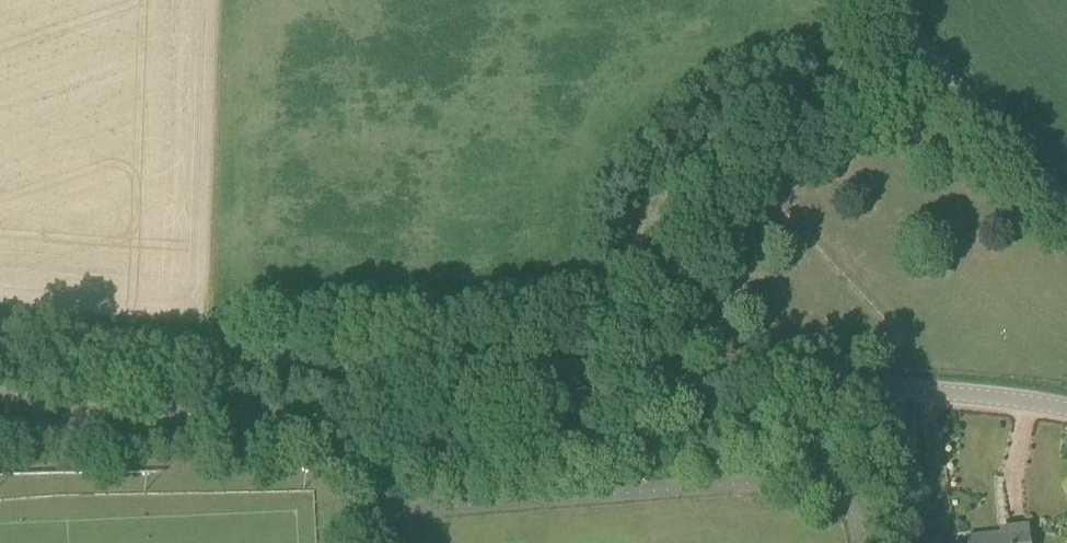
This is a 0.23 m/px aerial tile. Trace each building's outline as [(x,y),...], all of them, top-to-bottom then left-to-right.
[(968,539),(968,542),(1029,542),(1027,528),(1007,530),(1007,536),(968,539)]
